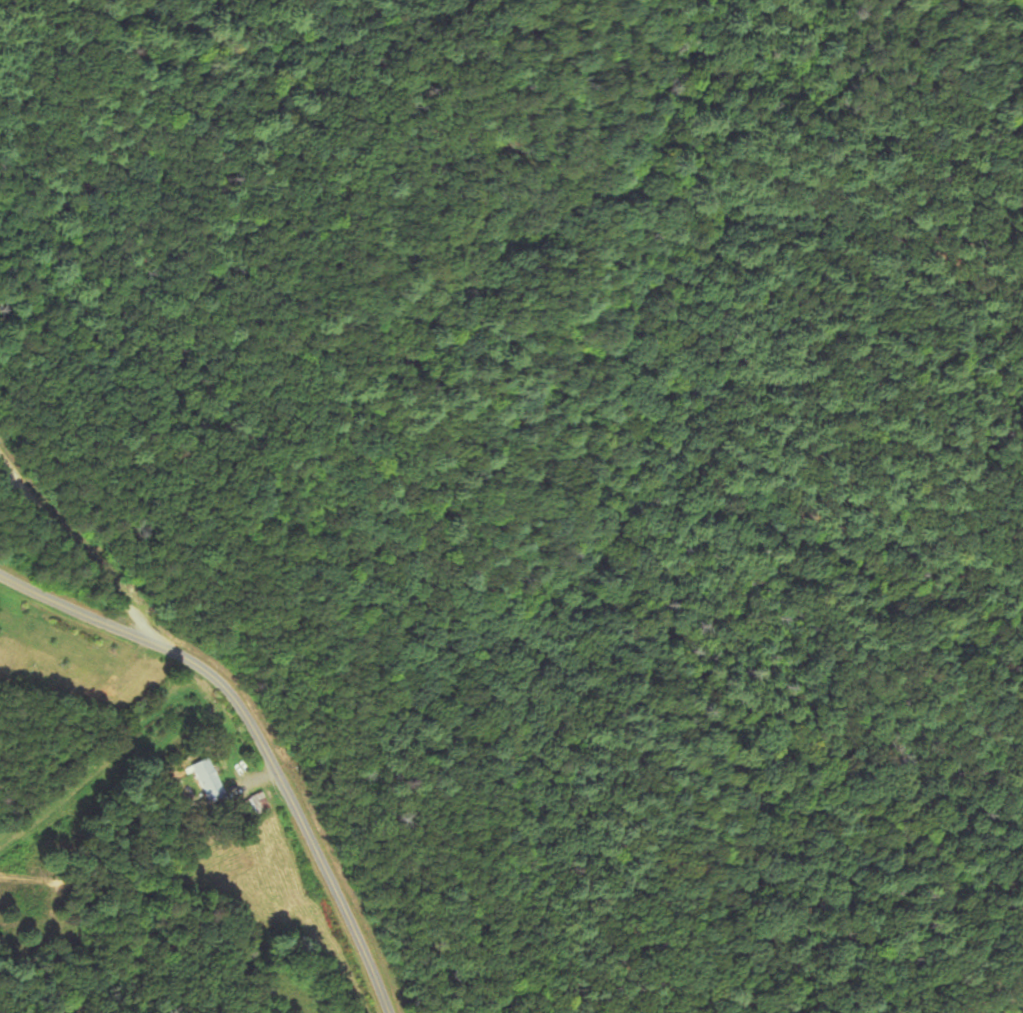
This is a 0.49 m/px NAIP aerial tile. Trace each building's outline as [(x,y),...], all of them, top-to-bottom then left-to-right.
[(195,765),(208,801),(226,794),(213,758),(195,765)]
